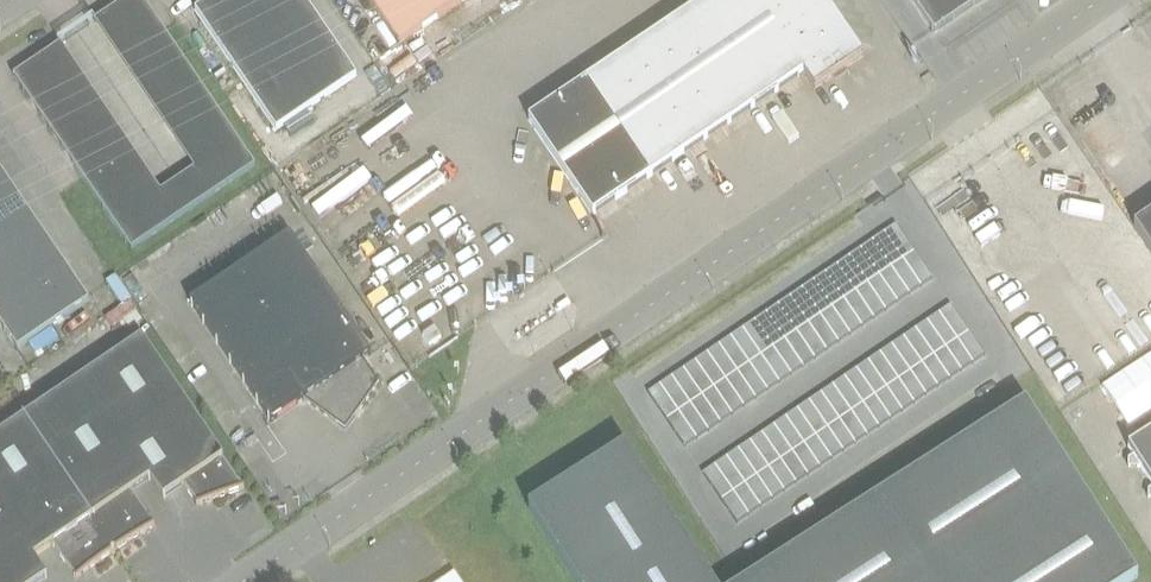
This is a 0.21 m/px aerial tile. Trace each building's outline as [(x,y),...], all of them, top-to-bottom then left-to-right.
[(159,199),(58,49),(61,46),(60,45),(13,77),(85,183),(131,251),(255,167),(165,34),(142,0),(127,0),(94,22),(95,24),(98,21),(199,171),(159,199)] [(356,77),(303,0),(212,0),(194,12),(276,131),(356,77)] [(399,45),(422,30),(421,28),(437,18),(438,19),(462,3),(461,2),(463,0),(369,0),(399,45)] [(527,121),(591,216),(650,177),(803,74),(814,90),(863,57),(830,9),(823,0),(707,0),(586,82),(527,121)] [(933,34),(975,6),(983,0),(910,0),(933,34)] [(921,79),(925,86),(926,86),(933,82),(933,81),(928,74),(921,79)] [(0,172),(0,326),(17,351),(88,302),(0,172)] [(1133,228),(1150,254),(1150,216),(1133,228)] [(901,261),(913,253),(894,226),(883,234),(901,261)] [(901,261),(883,234),(871,242),(890,269),(901,261)] [(289,236),(189,304),(270,423),(303,401),(335,424),(351,413),(355,416),(378,384),(363,361),(370,355),(289,236)] [(890,269),(871,242),(859,250),(878,277),(890,269)] [(878,277),(859,250),(847,258),(866,285),(878,277)] [(901,261),(920,289),(932,281),(913,253),(901,261)] [(866,285),(847,258),(836,266),(854,293),(866,285)] [(890,269),(908,297),(920,289),(901,261),(890,269)] [(854,293),(836,266),(824,274),(842,301),(854,293)] [(878,277),(897,305),(908,297),(890,269),(878,277)] [(842,301),(824,274),(812,282),(831,309),(842,301)] [(878,277),(866,285),(885,313),(897,305),(878,277)] [(831,309),(812,282),(800,290),(819,317),(831,309)] [(866,285),(854,293),(873,321),(885,313),(866,285)] [(819,317),(800,290),(788,298),(807,325),(819,317)] [(842,301),(861,329),(873,321),(854,293),(842,301)] [(795,333),(807,325),(788,298),(777,306),(795,333)] [(842,301),(831,309),(849,337),(861,329),(842,301)] [(795,333),(777,306),(765,314),(783,341),(795,333)] [(955,340),(967,332),(949,306),(937,314),(955,340)] [(819,317),(838,345),(849,337),(831,309),(819,317)] [(783,341),(765,314),(753,322),(772,349),(783,341)] [(955,340),(937,314),(926,322),(943,348),(955,340)] [(819,317),(807,325),(826,353),(838,345),(819,317)] [(772,349),(753,322),(741,330),(760,357),(772,349)] [(943,348),(926,322),(914,330),(931,356),(943,348)] [(795,333),(814,361),(826,353),(807,325),(795,333)] [(748,365),(760,357),(741,330),(729,338),(748,365)] [(919,364),(931,356),(914,330),(902,338),(919,364)] [(955,340),(972,365),(984,357),(967,332),(955,340)] [(783,341),(802,369),(814,361),(795,333),(783,341)] [(748,365),(729,338),(718,346),(736,373),(748,365)] [(908,372),(919,364),(902,338),(890,346),(908,372)] [(142,339),(82,380),(149,480),(163,499),(183,485),(197,505),(195,505),(196,507),(210,501),(224,496),(244,489),(243,488),(242,489),(222,459),(223,459),(221,457),(142,339)] [(955,340),(943,348),(960,373),(972,365),(955,340)] [(783,341),(772,349),(790,377),(802,369),(783,341)] [(736,373),(718,346),(706,354),(725,381),(736,373)] [(908,372),(890,346),(878,354),(896,380),(908,372)] [(931,356),(949,381),(960,373),(943,348),(931,356)] [(760,357),(779,385),(790,377),(772,349),(760,357)] [(725,381),(706,354),(694,362),(713,389),(725,381)] [(884,388),(896,380),(878,354),(867,362),(884,388)] [(919,364),(937,389),(949,381),(931,356),(919,364)] [(748,365),(767,393),(779,385),(760,357),(748,365)] [(713,389),(694,362),(682,370),(701,397),(713,389)] [(872,396),(884,388),(867,362),(855,370),(872,396)] [(908,372),(925,397),(937,389),(919,364),(908,372)] [(748,365),(736,373),(755,401),(767,393),(748,365)] [(701,397),(682,370),(670,378),(689,405),(701,397)] [(860,404),(872,396),(855,370),(843,378),(860,404)] [(896,380),(913,405),(925,397),(908,372),(896,380)] [(736,373),(725,381),(743,409),(755,401),(736,373)] [(689,405),(670,378),(659,386),(677,413),(689,405)] [(860,404),(843,378),(831,386),(849,412),(860,404)] [(82,380),(24,419),(112,549),(114,547),(115,548),(116,550),(126,543),(137,536),(154,526),(153,525),(153,526),(130,493),(149,480),(82,380)] [(896,380),(884,388),(901,413),(913,405),(896,380)] [(725,381),(713,389),(731,417),(743,409),(725,381)] [(677,413),(659,386),(647,394),(665,421),(677,413)] [(849,412),(831,386),(819,394),(837,420),(849,412)] [(872,396),(890,421),(901,413),(884,388),(872,396)] [(701,397),(720,425),(731,417),(713,389),(701,397)] [(825,428),(837,420),(819,394),(808,402),(825,428)] [(860,404),(878,429),(890,421),(872,396),(860,404)] [(701,397),(689,405),(708,433),(720,425),(701,397)] [(813,436),(825,428),(808,402),(796,410),(813,436)] [(1137,578),(1025,403),(746,581),(1131,581),(1137,578)] [(849,412),(866,437),(878,429),(860,404),(849,412)] [(677,413),(696,441),(708,433),(689,405),(677,413)] [(813,436),(796,410),(784,418),(801,444),(813,436)] [(837,420),(854,445),(866,437),(849,412),(837,420)] [(665,421),(684,449),(696,441),(677,413),(665,421)] [(801,444),(784,418),(772,426),(790,452),(801,444)] [(0,435),(0,509),(33,558),(52,545),(75,579),(74,579),(75,580),(87,570),(111,553),(110,552),(109,551),(112,549),(24,419),(0,435)] [(825,428),(842,453),(854,445),(837,420),(825,428)] [(790,452),(772,426),(761,434),(778,460),(790,452)] [(813,436),(831,461),(842,453),(825,428),(813,436)] [(778,460),(761,434),(749,442),(766,468),(778,460)] [(1127,449),(1150,485),(1150,434),(1127,449)] [(801,444),(819,469),(831,461),(813,436),(801,444)] [(766,468),(749,442),(737,450),(754,476),(766,468)] [(801,444),(790,452),(807,477),(819,469),(801,444)] [(625,447),(528,509),(575,581),(712,581),(625,447)] [(754,476),(737,450),(725,458),(742,484),(754,476)] [(778,460),(795,485),(807,477),(790,452),(778,460)] [(742,484),(725,458),(713,466),(731,492),(742,484)] [(766,468),(783,493),(795,485),(778,460),(766,468)] [(731,492),(713,466),(702,474),(719,500),(731,492)] [(754,476),(772,501),(783,493),(766,468),(754,476)] [(754,476),(742,484),(760,509),(772,501),(754,476)] [(731,492),(748,517),(760,509),(742,484),(731,492)] [(731,492),(719,500),(736,525),(748,517),(731,492)] [(0,509),(0,581),(41,581),(47,578),(33,558),(0,509)] [(454,573),(441,581),(460,581),(454,573)]
